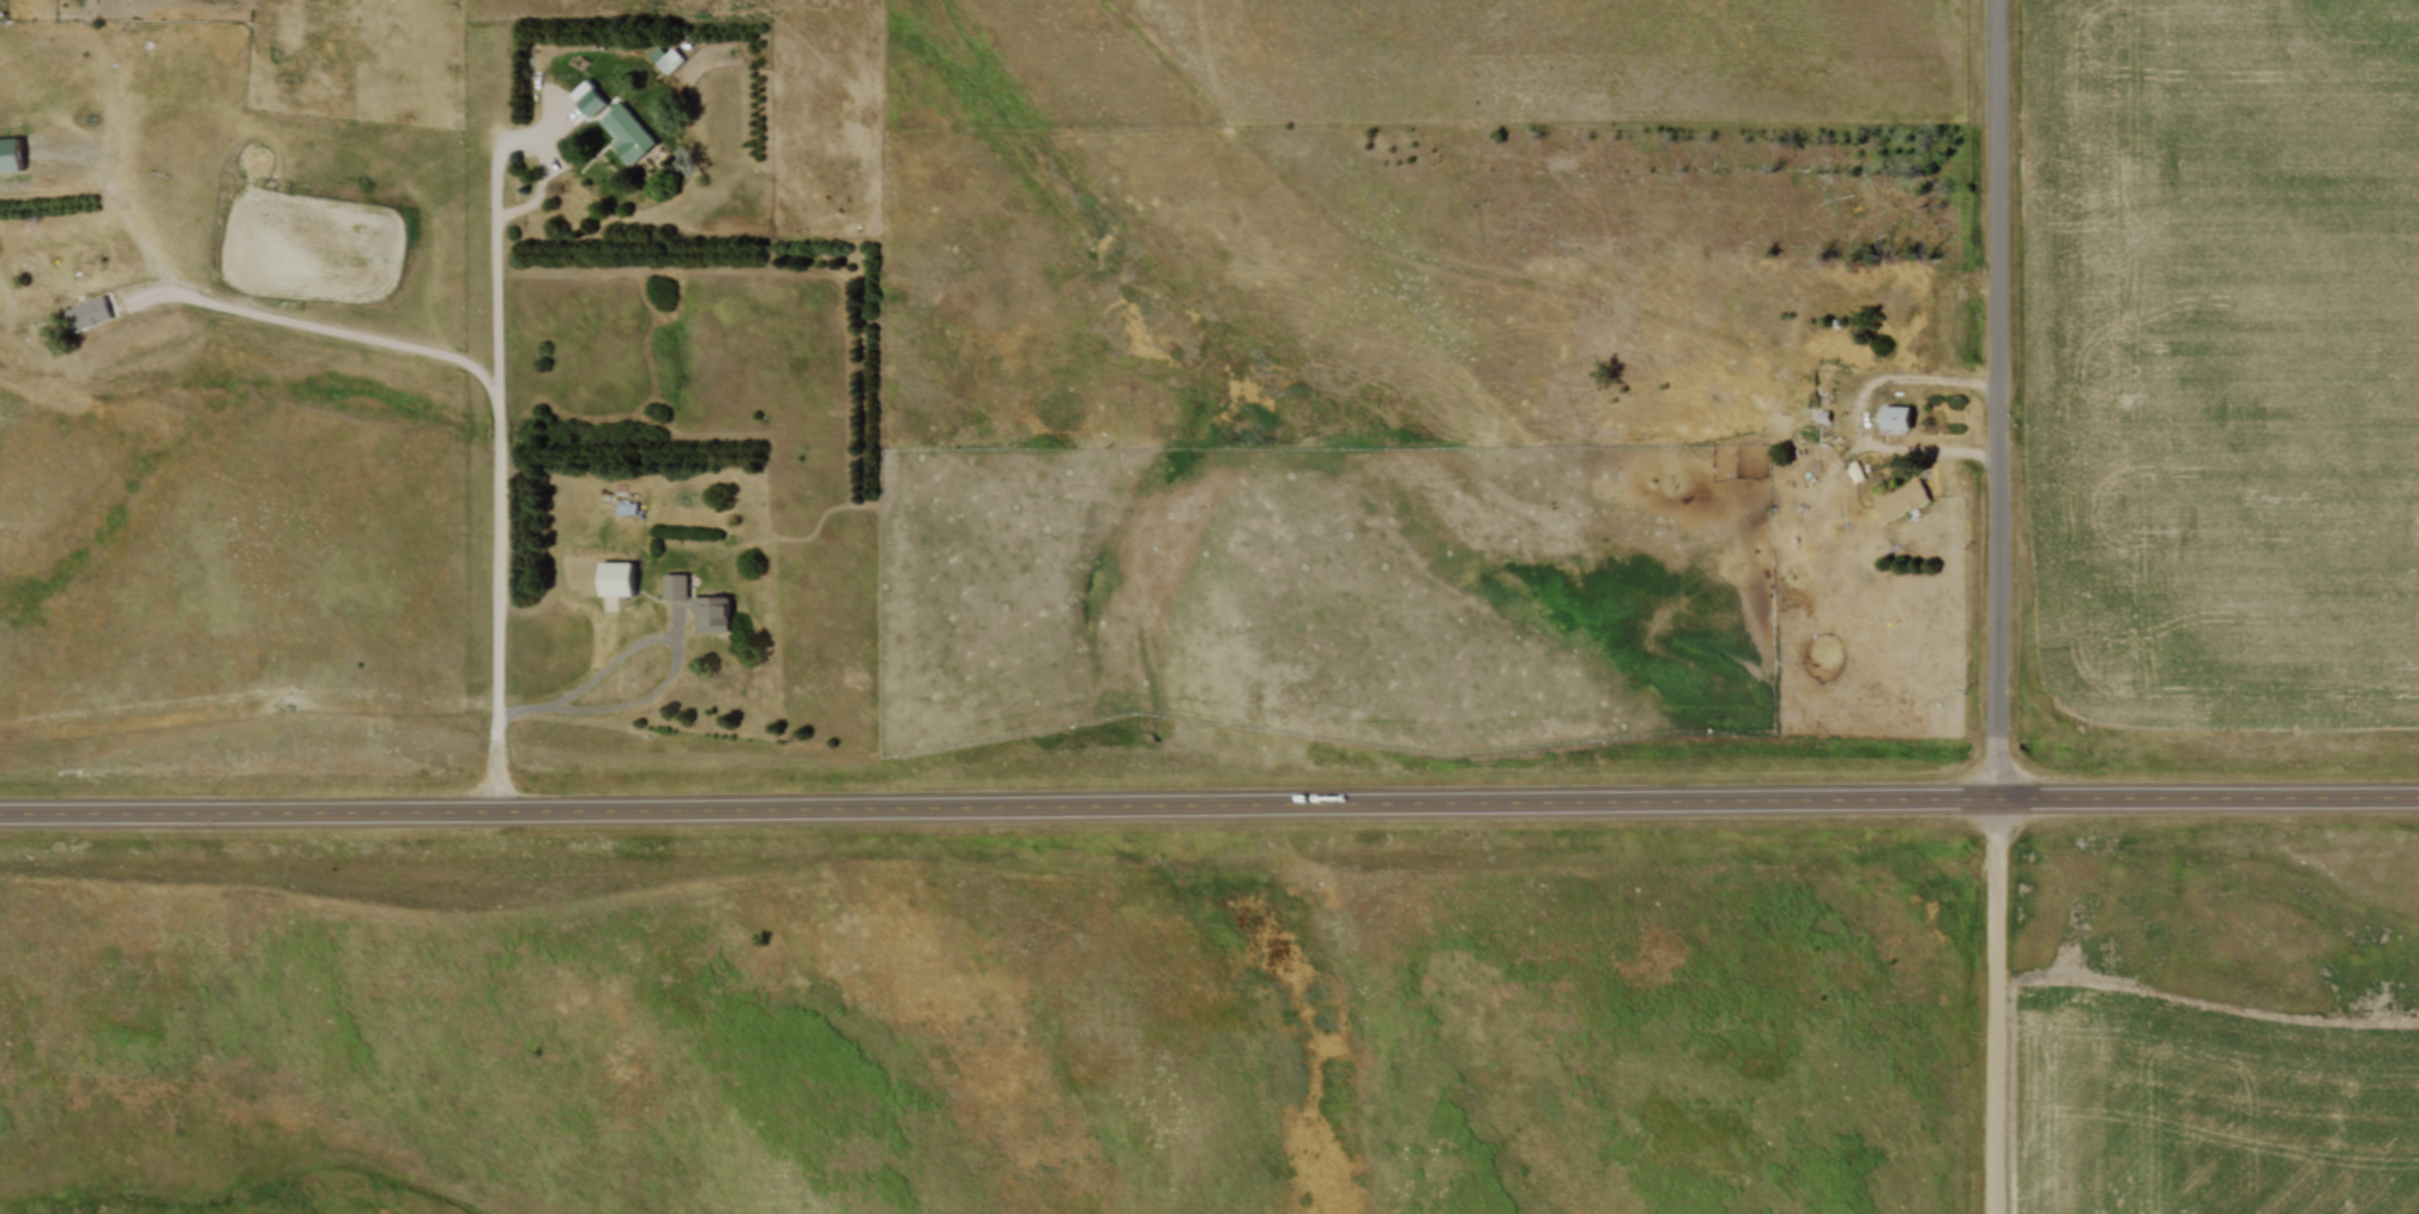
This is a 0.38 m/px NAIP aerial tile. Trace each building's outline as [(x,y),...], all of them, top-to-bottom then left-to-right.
[(676,68),(661,48),(651,55),(667,75),(676,68)] [(589,120),(606,108),(588,81),(570,94),(589,120)] [(631,170),(658,147),(620,102),(602,118),(619,138),(610,145),(631,170)] [(74,334),(112,318),(103,296),(64,312),(74,334)] [(1911,430),(1911,406),(1882,406),(1882,430),(1911,430)] [(1886,524),(1931,501),(1920,479),(1875,502),(1886,524)] [(633,561),(601,561),(601,613),(618,613),(618,597),(633,597),(633,561)] [(665,600),(688,600),(688,574),(665,574),(665,600)] [(729,633),(729,597),(694,597),(694,633),(729,633)]
